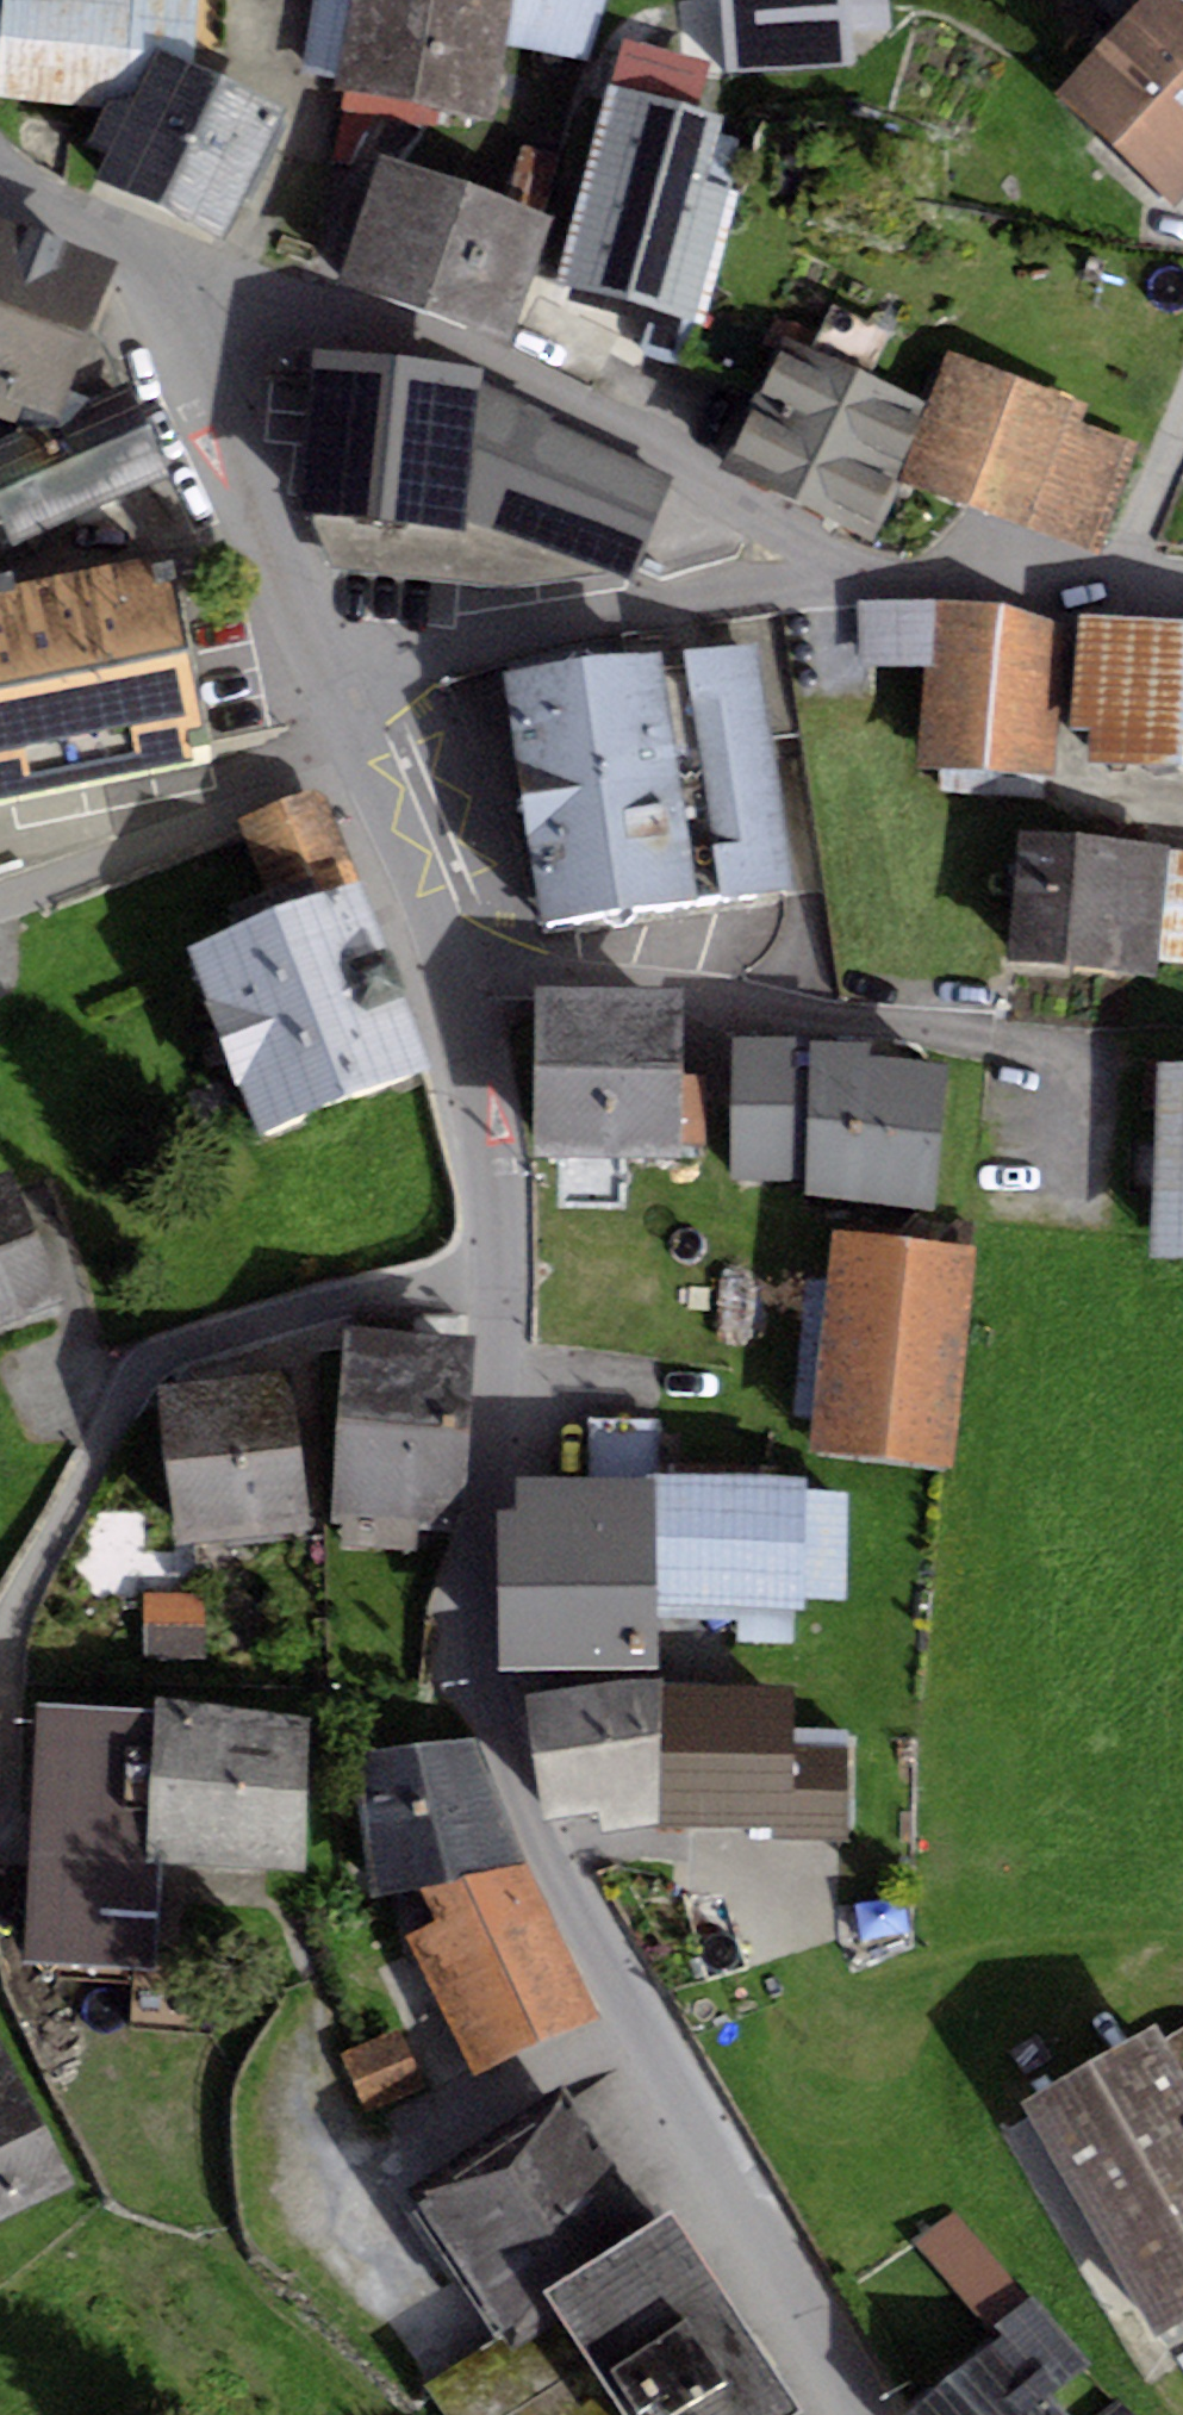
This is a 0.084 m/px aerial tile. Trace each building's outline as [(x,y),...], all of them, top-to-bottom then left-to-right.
[(0,31),(0,98),(102,112),(108,99),(129,109),(156,49),(194,66),(200,0),(3,0),(0,31)] [(338,76),(351,0),(316,0),(303,70),(338,76)] [(338,76),(336,88),(494,115),(506,47),(514,0),(351,0),(338,76)] [(506,47),(589,62),(605,0),(514,0),(506,47)] [(724,74),(850,66),(848,33),(846,0),(719,0),(724,74)] [(848,33),(895,30),(893,0),(846,0),(848,33)] [(1054,91),(1177,209),(1182,203),(1182,0),(1143,0),(1054,91)] [(614,86),(699,108),(711,64),(626,42),(614,86)] [(217,76),(194,66),(156,49),(129,109),(108,99),(102,112),(88,144),(107,153),(97,177),(160,205),(217,76)] [(217,76),(160,205),(231,236),(288,107),(217,76)] [(614,86),(607,84),(555,282),(673,312),(706,185),(725,114),(699,108),(614,86)] [(425,310),(470,184),(382,153),(338,279),(425,310)] [(554,213),(470,184),(425,310),(509,339),(554,213)] [(706,185),(671,319),(703,327),(738,193),(706,185)] [(0,218),(0,416),(12,420),(19,403),(56,418),(117,264),(0,218)] [(897,477),(929,402),(779,337),(719,474),(870,539),(897,477)] [(929,402),(897,477),(994,514),(1100,555),(1142,446),(1085,424),(1093,403),(946,347),(938,368),(929,402)] [(320,517),(463,526),(482,384),(482,370),(314,350),(298,516),(320,517)] [(554,415),(482,384),(463,526),(628,586),(673,481),(547,420),(554,415)] [(11,543),(171,472),(131,387),(0,448),(0,515),(11,543)] [(208,764),(170,555),(0,586),(0,802),(208,764)] [(933,666),(936,599),(858,602),(860,667),(923,664),(933,666)] [(1073,619),(936,599),(933,666),(923,664),(919,768),(1053,774),(1073,619)] [(624,659),(503,673),(517,795),(777,764),(774,735),(797,732),(783,613),(621,633),(624,659)] [(1081,613),(1073,730),(1087,731),(1085,756),(1182,763),(1182,620),(1081,613)] [(777,764),(517,795),(532,918),(792,887),(777,764)] [(277,913),(355,884),(319,788),(241,818),(277,913)] [(1169,843),(1020,831),(1009,965),(1158,977),(1159,965),(1168,853),(1169,843)] [(1168,853),(1159,965),(1182,967),(1182,854),(1168,853)] [(277,913),(188,947),(260,1136),(427,1072),(355,884),(277,913)] [(681,1154),(681,987),(535,986),(534,1154),(681,1154)] [(877,1043),(812,1041),(815,1034),(732,1036),(725,1180),(806,1180),(806,1193),(937,1209),(956,1068),(876,1061),(877,1043)] [(1157,1060),(1156,1260),(1182,1260),(1182,1060),(1157,1060)] [(0,1177),(0,1330),(65,1306),(16,1171),(0,1177)] [(956,1467),(975,1246),(832,1233),(813,1455),(956,1467)] [(349,1324),(342,1370),(338,1421),(471,1434),(476,1335),(349,1324)] [(342,1370),(160,1385),(174,1547),(329,1533),(338,1421),(342,1370)] [(458,1546),(471,1434),(338,1421),(329,1533),(458,1546)] [(660,1477),(519,1476),(519,1512),(499,1511),(499,1586),(658,1588),(660,1477)] [(806,1479),(660,1477),(658,1588),(658,1606),(805,1608),(806,1479)] [(658,1606),(658,1588),(499,1586),(499,1669),(657,1667),(658,1606)] [(159,1611),(155,1659),(202,1664),(206,1615),(159,1611)] [(624,1680),(526,1696),(542,1818),(597,1804),(600,1831),(661,1827),(666,1682),(624,1680)] [(848,1746),(791,1744),(793,1686),(666,1682),(661,1827),(772,1831),(772,1840),(845,1842),(848,1764),(848,1746)] [(311,1714),(155,1695),(155,1711),(149,1865),(161,1865),(305,1870),(311,1714)] [(149,1865),(155,1711),(38,1706),(28,1961),(157,1966),(161,1865),(149,1865)] [(372,1895),(422,1889),(527,1863),(478,1737),(358,1752),(372,1895)] [(527,1863),(422,1889),(436,1923),(405,1937),(476,2079),(600,2018),(527,1863)] [(1163,2040),(1182,2070),(1182,2026),(1163,2040)] [(1024,2100),(1155,2336),(1182,2321),(1182,2077),(1163,2040),(1156,2028),(1024,2100)] [(425,2090),(398,2030),(339,2057),(366,2116),(425,2090)] [(77,2186),(0,2038),(0,2226),(77,2186)] [(405,2207),(498,2344),(555,2307),(544,2291),(652,2219),(569,2094),(405,2207)] [(544,2291),(555,2307),(498,2344),(426,2387),(445,2414),(793,2414),(803,2408),(783,2378),(668,2208),(652,2219),(544,2291)] [(996,2329),(1033,2300),(960,2208),(915,2243),(988,2335),(996,2329)] [(906,2414),(1035,2414),(1052,2401),(1092,2370),(1033,2300),(996,2329),(1003,2338),(906,2414)] [(1035,2414),(1064,2414),(1052,2401),(1035,2414)] [(1126,2401),(1109,2414),(1137,2414),(1126,2401)]
